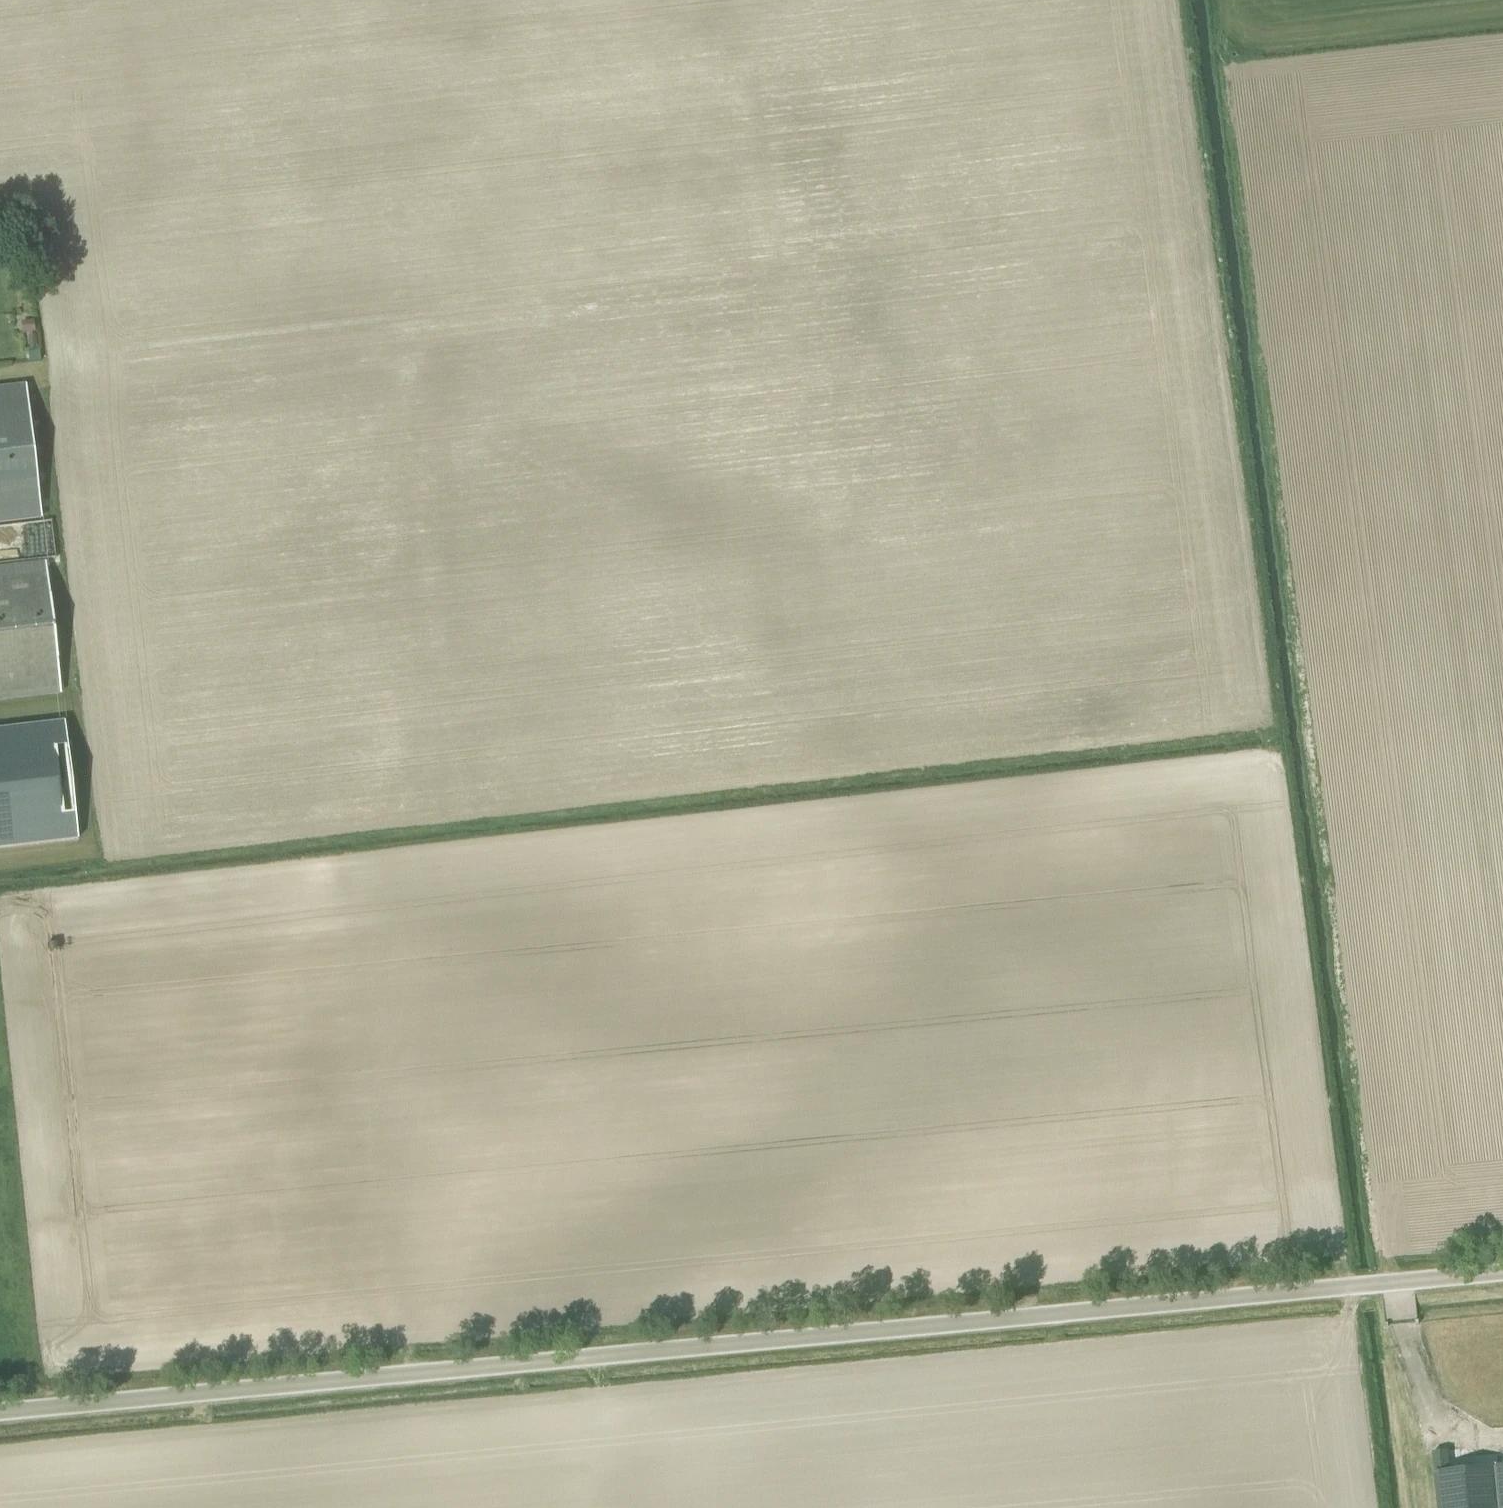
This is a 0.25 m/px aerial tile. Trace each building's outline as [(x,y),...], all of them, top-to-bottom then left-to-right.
[(39,351),(28,352),(29,362),(40,360),(39,351)] [(0,388),(0,523),(41,519),(25,385),(0,388)] [(46,564),(0,570),(0,700),(61,693),(46,564)] [(78,839),(64,722),(0,730),(0,848),(78,839)] [(1447,1450),(1433,1452),(1435,1469),(1449,1468),(1447,1450)] [(1435,1469),(1439,1507),(1502,1507),(1502,1462),(1449,1468),(1435,1469)]
